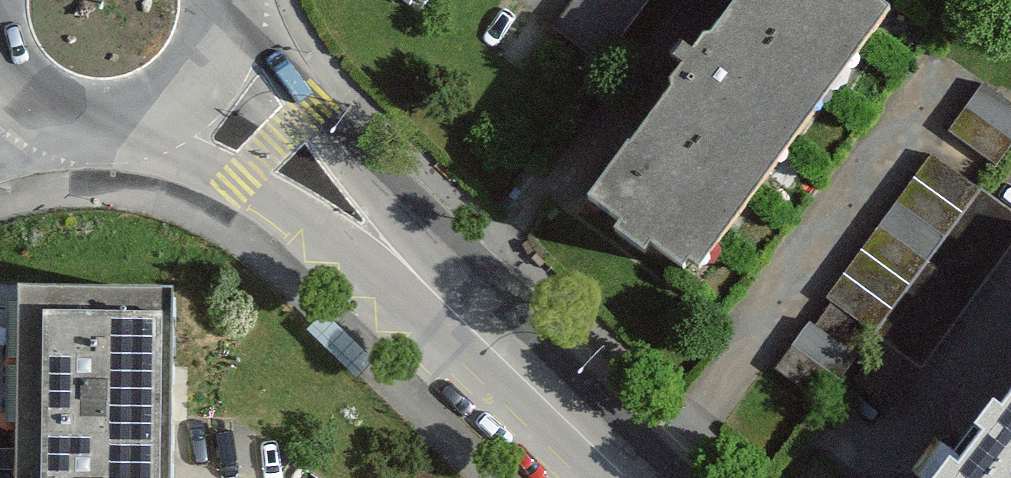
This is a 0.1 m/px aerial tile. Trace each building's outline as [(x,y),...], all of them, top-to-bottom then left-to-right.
[(420,11),(428,0),(404,0),(420,11)] [(555,23),(602,58),(645,0),(571,0),(555,23)] [(731,48),(707,31),(672,79),(689,92),(641,159),(624,147),(584,202),(618,226),(608,239),(639,262),(647,251),(695,285),(898,2),(895,0),(766,0),(731,48)] [(987,88),(955,135),(1003,169),(1010,157),(1010,105),(987,88)] [(880,338),(989,194),(936,159),(831,304),(880,338)] [(989,194),(880,338),(924,370),(1010,253),(1010,210),(989,194)] [(172,228),(23,225),(20,414),(37,414),(36,477),(168,477),(170,376),(172,228)] [(857,363),(809,330),(778,374),(826,407),(857,363)] [(958,477),(1010,477),(1010,407),(958,477)]
